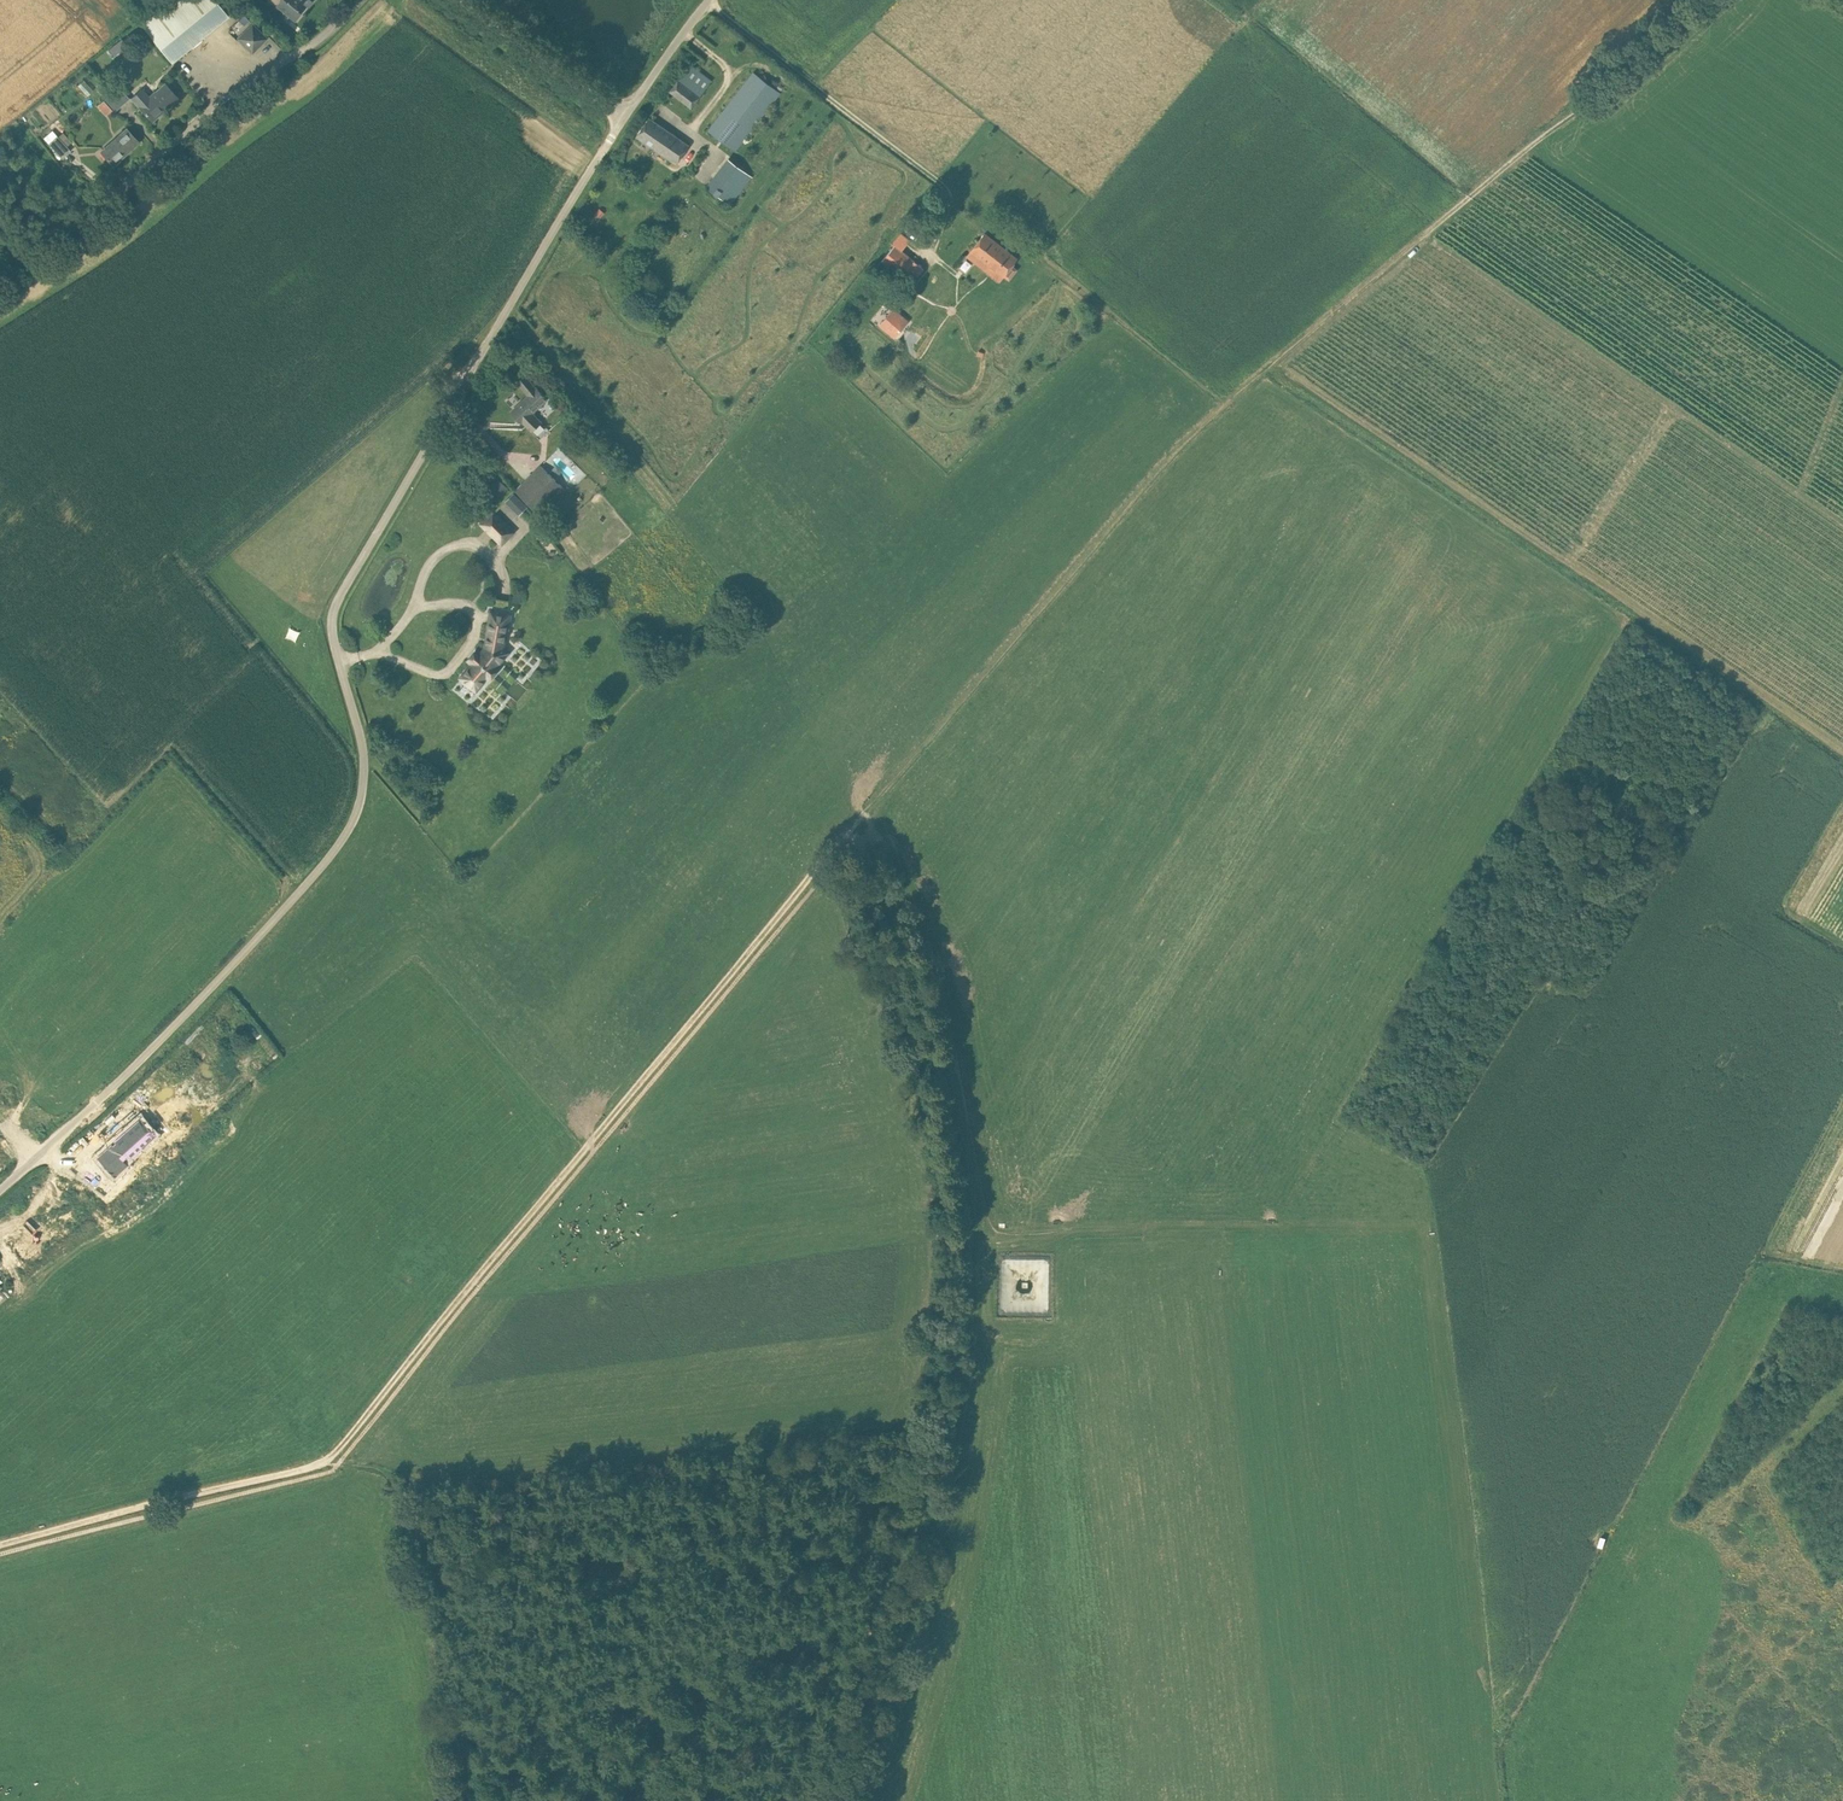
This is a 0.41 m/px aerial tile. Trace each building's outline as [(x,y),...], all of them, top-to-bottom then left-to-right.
[(172,62),(229,16),(217,0),(169,0),(141,24),(172,62)] [(306,6),(311,0),(288,0),(301,11),(306,6)] [(239,38),(253,51),(266,38),(252,25),(239,38)] [(691,64),(670,90),(692,106),(712,80),(691,64)] [(754,71),(708,130),(736,151),(782,92),(754,71)] [(130,97),(119,86),(118,87),(112,81),(100,92),(106,98),(103,100),(114,111),(130,97)] [(149,98),(141,89),(131,98),(151,120),(177,97),(165,84),(149,98)] [(649,117),(636,135),(677,163),(690,144),(649,117)] [(127,129),(102,152),(113,164),(139,141),(127,129)] [(62,158),(71,150),(53,130),(44,138),(62,158)] [(728,159),(707,188),(731,205),(752,177),(728,159)] [(971,250),(971,251),(974,254),(971,258),(984,268),(1002,246),(997,242),(985,233),(971,250)] [(895,245),(882,261),(900,277),(894,283),(902,289),(907,283),(910,285),(924,268),(902,250),(896,244),(895,245)] [(1002,246),(984,268),(989,272),(992,267),(1004,276),(1004,275),(1009,279),(1017,269),(1012,265),(1017,258),(1002,246)] [(883,322),(881,324),(895,336),(904,325),(908,321),(894,309),(890,313),(883,322)] [(548,398),(526,374),(517,381),(528,394),(511,410),(522,422),(523,422),(531,431),(542,421),(533,412),(548,398)] [(563,489),(539,465),(515,489),(538,514),(563,489)] [(514,493),(506,500),(519,514),(527,506),(514,493)] [(492,511),(480,522),(500,542),(511,531),(492,511)] [(474,662),(462,676),(476,688),(486,676),(488,677),(490,675),(492,677),(499,670),(497,668),(499,666),(497,664),(503,657),(496,651),(503,643),(506,628),(507,628),(509,615),(492,612),(490,625),(486,648),(482,653),(479,651),(472,660),(474,662)] [(140,1119),(115,1141),(130,1157),(155,1135),(140,1119)] [(112,1144),(98,1156),(115,1175),(127,1165),(118,1155),(120,1154),(112,1144)] [(38,1209),(13,1231),(26,1246),(50,1224),(52,1226),(66,1213),(55,1201),(42,1213),(38,1209)] [(11,1281),(21,1273),(12,1261),(1,1270),(11,1281)]
